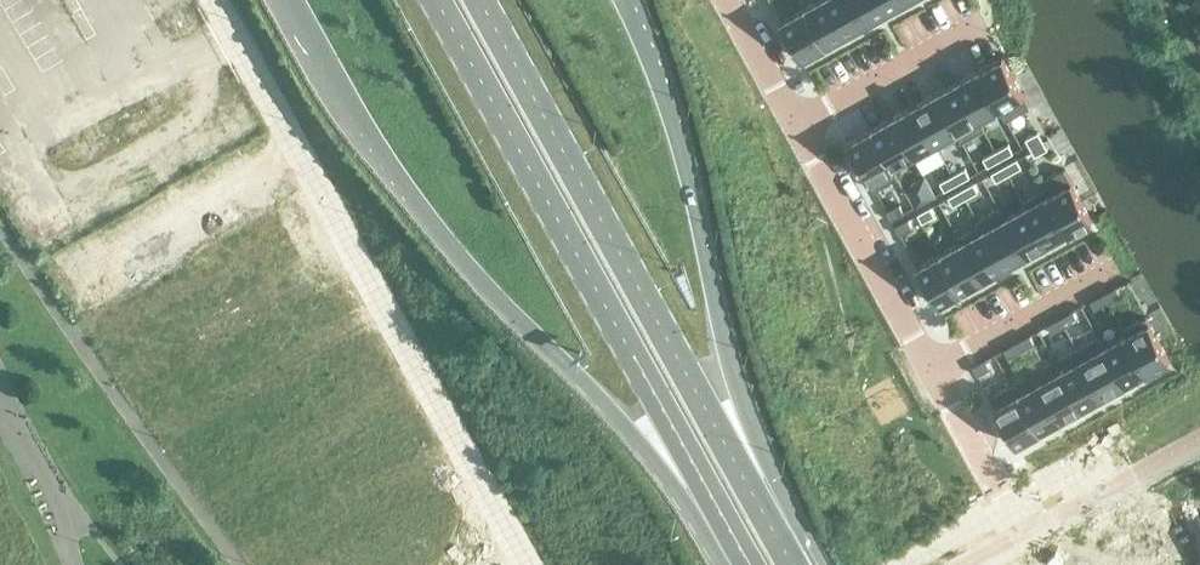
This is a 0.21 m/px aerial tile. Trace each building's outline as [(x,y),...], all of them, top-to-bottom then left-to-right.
[(825,45),(846,33),(828,0),(818,0),(804,8),(825,45)] [(846,33),(868,21),(856,0),(828,0),(846,33)] [(868,21),(890,9),(884,0),(856,0),(868,21)] [(890,9),(906,0),(884,0),(890,9)] [(781,20),(802,58),(825,45),(804,8),(781,20)] [(1003,56),(979,69),(1000,107),(1003,111),(1002,112),(1006,119),(1030,106),(1003,56)] [(979,69),(958,81),(978,119),(981,123),(982,123),(1002,112),(1003,111),(1000,107),(979,69)] [(958,81),(936,93),(957,131),(959,135),(959,136),(961,141),(985,128),(982,123),(981,123),(978,119),(958,81)] [(936,93),(914,105),(935,142),(938,147),(959,136),(959,135),(957,131),(936,93)] [(914,105),(893,117),(913,155),(915,160),(916,159),(938,147),(935,142),(914,105)] [(893,117),(871,129),(892,166),(893,166),(913,155),(893,117)] [(849,142),(869,179),(875,189),(898,176),(893,166),(892,166),(871,129),(849,142)] [(1043,139),(1039,131),(1026,138),(1030,146),(1043,139)] [(1048,148),(1043,139),(1030,146),(1035,155),(1048,148)] [(1013,152),(1009,143),(996,150),(1001,159),(1013,152)] [(996,150),(983,157),(988,166),(1001,159),(996,150)] [(1009,174),(1022,167),(1017,158),(1004,165),(1009,174)] [(992,172),(996,181),(1009,174),(1004,165),(992,172)] [(970,176),(965,167),(953,174),(957,183),(970,176)] [(1045,188),(1069,231),(1092,218),(1064,168),(1041,180),(1040,181),(1045,189),(1045,188)] [(953,174),(940,181),(945,190),(957,183),(953,174)] [(926,177),(909,187),(919,204),(936,195),(926,177)] [(966,198),(978,191),(974,182),(961,189),(966,198)] [(1027,205),(1047,243),(1069,231),(1045,188),(1045,189),(1023,201),(1026,206),(1027,205)] [(948,196),(953,205),(966,198),(961,189),(948,196)] [(900,204),(887,211),(891,219),(904,212),(900,204)] [(1005,217),(1026,255),(1047,243),(1027,205),(1026,206),(1006,217),(1005,217)] [(918,213),(922,222),(935,215),(930,206),(918,213)] [(983,229),(1004,267),(1026,255),(1005,217),(1006,217),(1000,207),(978,219),(977,220),(980,225),(980,224),(983,229)] [(895,226),(900,234),(913,227),(908,218),(895,226)] [(962,241),(982,279),(1004,267),(983,229),(980,224),(980,225),(958,237),(961,242),(962,241)] [(940,253),(961,291),(982,279),(962,241),(961,242),(940,253)] [(917,266),(938,303),(961,291),(940,253),(917,266)] [(1108,302),(1121,295),(1116,286),(1104,294),(1108,302)] [(1091,301),(1096,309),(1108,302),(1104,294),(1091,301)] [(1065,326),(1078,319),(1073,310),(1060,317),(1065,326)] [(1126,334),(1147,371),(1170,358),(1146,316),(1122,329),(1125,334),(1126,334)] [(1048,324),(1052,333),(1065,326),(1060,317),(1048,324)] [(1022,350),(1035,343),(1030,334),(1017,341),(1022,350)] [(1147,371),(1126,334),(1125,334),(1105,345),(1104,346),(1125,383),(1147,371)] [(1077,348),(1103,395),(1125,383),(1104,346),(1105,345),(1100,335),(1099,335),(1077,348)] [(1004,348),(1009,357),(1022,350),(1017,341),(1004,348)] [(1055,360),(1082,407),(1103,395),(1077,348),(1055,360)] [(973,366),(978,374),(990,367),(986,359),(973,366)] [(1034,371),(1060,419),(1082,407),(1055,360),(1034,371)] [(1012,383),(1038,431),(1060,419),(1034,371),(1012,383)] [(989,396),(1016,444),(1038,431),(1012,383),(989,396)]
